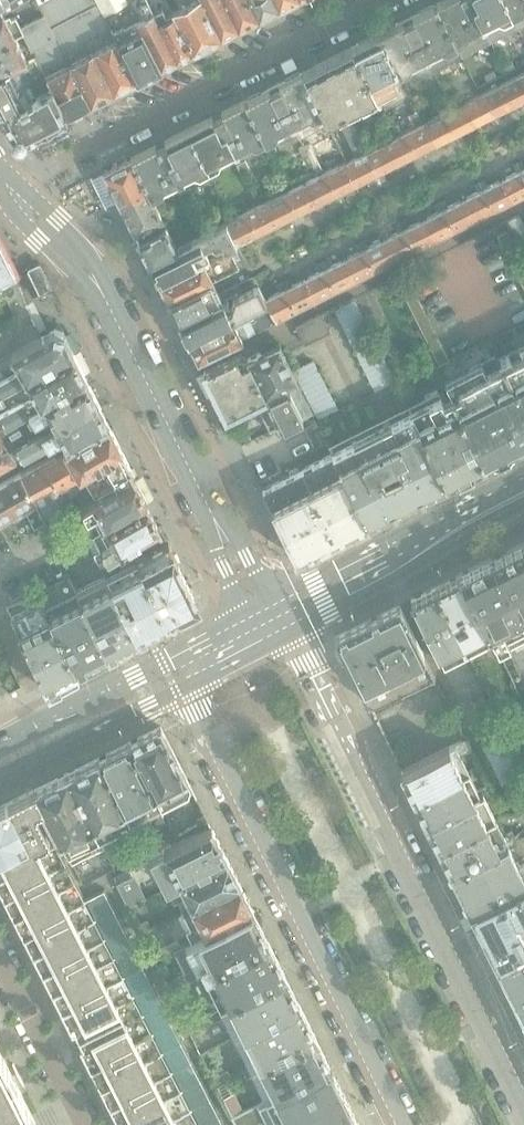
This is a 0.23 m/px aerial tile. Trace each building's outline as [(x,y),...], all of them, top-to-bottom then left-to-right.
[(19,61),(33,53),(30,47),(55,34),(39,0),(16,0),(0,10),(0,71),(19,61)] [(16,0),(0,0),(0,10),(16,0)] [(71,15),(70,15),(70,14),(71,13),(64,0),(39,0),(55,34),(90,103),(111,93),(71,15)] [(110,26),(109,27),(96,2),(95,0),(64,0),(71,13),(70,14),(70,15),(71,15),(111,93),(134,81),(114,39),(115,39),(112,30),(110,26)] [(151,9),(146,0),(128,0),(129,2),(125,4),(138,30),(157,69),(175,60),(151,9)] [(219,38),(200,0),(176,0),(178,4),(169,9),(171,12),(191,52),(219,38)] [(219,38),(237,28),(224,0),(200,0),(219,38)] [(249,0),(224,0),(237,28),(258,18),(249,0)] [(274,0),(249,0),(258,18),(278,8),(274,0)] [(504,0),(441,0),(435,3),(455,44),(464,39),(467,32),(495,17),(502,19),(511,15),(504,0)] [(511,15),(522,9),(523,3),(523,0),(504,0),(511,15)] [(455,44),(435,3),(379,32),(399,72),(406,68),(413,79),(452,60),(446,48),(455,44)] [(191,52),(171,12),(167,14),(162,4),(151,9),(175,60),(191,52)] [(157,69),(138,30),(129,34),(124,24),(112,30),(115,39),(114,39),(134,81),(157,69)] [(399,72),(379,32),(351,46),(375,90),(394,80),(392,76),(399,72)] [(90,103),(55,34),(30,47),(33,53),(41,70),(64,116),(90,103)] [(376,94),(375,90),(351,46),(313,65),(302,70),(302,71),(305,70),(306,72),(305,73),(326,116),(327,116),(328,117),(335,114),(356,156),(366,151),(367,150),(346,109),(357,103),(364,117),(382,107),(375,94),(376,94)] [(27,78),(19,61),(0,71),(0,93),(27,78)] [(41,70),(27,78),(0,93),(0,108),(3,113),(14,135),(16,136),(19,138),(23,137),(64,116),(41,70)] [(326,116),(305,73),(306,72),(305,70),(302,71),(302,70),(246,99),(266,140),(272,136),(278,148),(328,123),(326,118),(328,117),(327,116),(326,116)] [(520,73),(500,83),(511,105),(523,99),(523,81),(520,73)] [(511,105),(500,83),(483,91),(498,122),(502,120),(498,112),(511,105)] [(498,122),(483,91),(464,101),(475,124),(489,117),(493,125),(498,122)] [(266,140),(246,99),(188,128),(209,169),(221,162),(222,156),(250,142),(257,144),(266,140)] [(475,124),(464,101),(444,111),(460,141),(464,140),(460,131),(475,124)] [(460,141),(444,111),(424,121),(435,144),(450,136),(454,144),(460,141)] [(435,144),(424,121),(404,131),(420,162),(425,159),(420,151),(435,144)] [(209,169),(188,128),(131,156),(147,186),(152,197),(162,192),(164,186),(193,171),(200,173),(209,169)] [(420,162),(404,131),(385,141),(397,163),(412,156),(416,164),(420,162)] [(385,141),(367,150),(366,151),(382,181),(386,179),(382,171),(397,163),(385,141)] [(323,167),(310,142),(304,145),(308,154),(316,171),(323,167)] [(308,154),(304,145),(299,147),(303,156),(308,154)] [(382,181),(366,151),(356,156),(346,161),(357,183),(363,180),(373,175),(377,183),(382,181)] [(147,186),(131,156),(92,176),(107,206),(118,200),(147,186)] [(250,168),(246,160),(241,162),(246,171),(250,168)] [(357,183),(346,161),(326,172),(340,202),(345,199),(341,191),(357,183)] [(246,171),(241,162),(237,165),(241,173),(246,171)] [(517,162),(513,164),(517,172),(502,179),(512,201),(523,196),(523,176),(517,162)] [(340,202),(326,172),(306,182),(317,204),(332,196),(336,204),(340,202)] [(512,201),(502,179),(487,187),(483,179),(479,181),(493,211),(512,201)] [(493,211),(479,181),(474,184),(478,191),(465,198),(476,220),(493,211)] [(317,204),(306,182),(286,192),(301,222),(306,219),(302,211),(317,204)] [(162,217),(152,197),(147,186),(118,200),(134,231),(162,217)] [(193,197),(189,189),(184,191),(188,200),(193,197)] [(301,222),(286,192),(266,202),(277,223),(292,216),(296,224),(301,222)] [(476,220),(465,198),(448,207),(444,199),(439,201),(454,231),(476,220)] [(454,231),(439,201),(434,204),(438,212),(423,219),(434,241),(454,231)] [(277,223),(266,202),(246,212),(261,241),(266,239),(262,231),(277,223)] [(261,241),(246,212),(225,222),(235,241),(237,244),(238,243),(253,236),(257,244),(261,241)] [(519,213),(514,216),(514,215),(505,220),(514,238),(523,233),(523,223),(519,213)] [(162,217),(134,231),(149,261),(177,246),(162,217)] [(434,241),(423,219),(408,227),(404,219),(399,221),(414,251),(434,241)] [(414,251),(399,221),(395,224),(399,231),(384,239),(394,261),(414,251)] [(157,278),(235,241),(225,222),(177,246),(149,261),(157,278)] [(520,249),(508,227),(499,232),(510,254),(520,249)] [(394,261),(384,239),(369,247),(364,239),(360,241),(375,271),(394,261)] [(213,280),(247,263),(248,262),(238,243),(237,244),(235,241),(157,278),(169,300),(168,301),(169,301),(213,280)] [(375,271),(360,241),(355,243),(359,251),(345,259),(355,281),(375,271)] [(0,247),(0,291),(17,282),(0,247)] [(520,249),(510,254),(520,274),(523,272),(523,258),(520,249)] [(355,281),(345,259),(330,266),(326,258),(321,261),(336,290),(355,281)] [(336,290),(321,261),(316,264),(320,271),(305,279),(315,301),(336,290)] [(40,268),(32,272),(42,291),(50,287),(40,268)] [(266,301),(265,299),(258,284),(254,275),(219,292),(216,286),(213,280),(169,301),(172,308),(175,314),(188,340),(232,319),(266,301)] [(416,300),(405,277),(395,282),(406,305),(416,300)] [(315,301),(305,279),(289,287),(286,279),(281,281),(296,311),(315,301)] [(296,311),(281,281),(276,283),(280,291),(265,299),(266,301),(275,321),(296,311)] [(41,334),(25,303),(27,302),(25,298),(17,282),(0,291),(0,301),(7,298),(14,311),(12,312),(13,314),(16,313),(16,314),(0,323),(0,356),(41,334)] [(335,311),(375,392),(397,381),(356,300),(335,311)] [(426,320),(416,300),(406,305),(416,325),(426,320)] [(242,338),(275,321),(266,301),(232,319),(188,340),(198,360),(242,338)] [(329,331),(321,313),(296,326),(305,343),(329,331)] [(437,341),(426,320),(416,325),(427,346),(437,341)] [(72,350),(64,332),(52,328),(52,329),(41,334),(0,356),(0,391),(72,350)] [(449,365),(437,341),(427,346),(439,370),(449,365)] [(299,384),(284,354),(279,343),(247,359),(245,356),(242,354),(262,396),(265,402),(299,384)] [(500,358),(494,357),(469,369),(467,375),(470,380),(458,386),(461,392),(451,396),(455,404),(483,462),(521,443),(523,442),(523,346),(500,358)] [(86,377),(72,350),(0,391),(0,426),(86,377)] [(262,396),(242,354),(238,355),(204,371),(225,415),(255,400),(262,396)] [(319,419),(339,409),(314,360),(294,370),(319,419)] [(0,426),(0,432),(4,440),(17,461),(48,443),(54,452),(108,422),(86,377),(0,426)] [(314,413),(299,384),(265,402),(262,396),(255,400),(270,429),(279,425),(282,429),(314,413)] [(484,463),(483,462),(455,404),(447,408),(445,404),(448,403),(443,393),(440,394),(438,389),(425,396),(428,401),(411,410),(412,411),(446,481),(484,463)] [(446,482),(446,481),(412,411),(390,423),(390,424),(391,423),(396,434),(378,443),(373,433),(374,432),(373,431),(362,437),(368,448),(338,463),(367,521),(446,482)] [(84,497),(118,478),(132,472),(108,422),(54,452),(22,471),(39,500),(52,523),(74,510),(69,499),(81,492),(84,497)] [(17,461),(4,440),(0,443),(0,471),(17,461)] [(367,522),(367,521),(338,463),(334,454),(322,460),(262,490),(266,497),(296,558),(309,551),(367,522)] [(15,513),(24,508),(34,527),(45,521),(35,502),(39,500),(22,471),(0,483),(0,521),(8,517),(15,513)] [(118,516),(147,502),(135,477),(118,485),(74,510),(82,526),(85,533),(118,516)] [(125,546),(160,528),(147,502),(118,516),(85,533),(99,560),(125,546)] [(523,543),(492,559),(523,623),(523,543)] [(183,574),(169,544),(146,556),(144,551),(133,557),(140,570),(150,590),(183,574)] [(492,559),(491,558),(459,574),(460,575),(499,653),(512,646),(508,638),(523,630),(523,623),(492,559)] [(167,623),(150,590),(140,570),(118,582),(111,585),(118,600),(137,638),(167,623)] [(199,606),(195,597),(183,574),(150,590),(167,623),(199,606)] [(499,653),(460,575),(435,587),(468,652),(484,644),(490,657),(499,653)] [(137,638),(118,600),(111,585),(106,576),(75,591),(107,654),(137,638)] [(107,654),(75,591),(68,577),(50,586),(37,592),(42,599),(76,670),(107,654)] [(468,652),(435,587),(411,599),(444,665),(468,652)] [(76,670),(42,599),(9,615),(46,685),(76,670)] [(435,675),(400,604),(380,615),(380,614),(367,621),(348,630),(335,637),(368,703),(375,704),(435,675)] [(521,697),(507,705),(516,722),(523,717),(523,703),(521,697)] [(522,741),(514,725),(506,729),(482,741),(490,757),(522,741)] [(191,786),(161,726),(140,737),(139,737),(129,742),(128,743),(161,807),(188,794),(191,786)] [(262,743),(258,734),(244,741),(249,750),(262,743)] [(468,768),(461,753),(470,748),(466,738),(402,771),(414,795),(468,768)] [(161,807),(128,743),(108,753),(99,757),(118,796),(131,822),(161,807)] [(131,822),(118,796),(99,757),(98,758),(77,768),(67,773),(98,838),(117,829),(131,822)] [(426,821),(491,789),(488,784),(479,788),(468,768),(414,795),(422,811),(421,811),(426,821)] [(55,779),(34,790),(39,799),(54,829),(67,854),(72,862),(103,847),(98,838),(67,773),(55,779)] [(438,844),(496,816),(486,796),(493,793),(491,789),(426,821),(431,831),(432,831),(438,844)] [(54,829),(34,790),(33,790),(0,806),(0,870),(33,853),(27,843),(54,829)] [(451,871),(516,838),(511,828),(504,832),(496,816),(438,844),(451,871)] [(227,857),(222,847),(211,826),(205,829),(178,842),(150,856),(166,887),(227,857)] [(519,836),(516,838),(451,871),(471,910),(472,910),(523,885),(523,834),(519,836)] [(33,853),(0,870),(0,886),(4,893),(43,874),(33,853)] [(179,914),(240,884),(240,883),(235,873),(235,874),(227,857),(166,887),(179,914)] [(130,866),(112,875),(127,906),(146,897),(130,866)] [(13,912),(52,892),(43,874),(4,893),(13,912)] [(191,941),(252,910),(253,910),(248,900),(240,884),(179,914),(177,915),(191,941)] [(472,910),(498,963),(523,950),(523,885),(472,910)] [(23,931),(62,911),(52,892),(13,912),(23,931)] [(252,910),(191,941),(181,946),(173,951),(183,972),(166,980),(171,991),(195,979),(269,942),(268,941),(252,910)] [(32,950),(72,930),(62,911),(23,931),(32,950)] [(42,969),(81,949),(72,930),(32,950),(42,969)] [(155,960),(173,951),(181,946),(179,941),(175,942),(160,949),(154,947),(149,949),(155,960)] [(284,974),(269,942),(195,979),(205,999),(214,994),(219,1005),(284,974)] [(52,988),(91,968),(81,949),(42,969),(52,988)] [(498,963),(523,1014),(523,1016),(523,950),(498,963)] [(61,1007),(101,987),(91,968),(52,988),(61,1006),(60,1006),(61,1007)] [(234,1037),(300,1005),(299,1004),(284,974),(219,1005),(188,1021),(193,1031),(224,1016),(234,1037)] [(111,1008),(101,987),(61,1007),(71,1028),(72,1027),(72,1028),(76,1026),(111,1008)] [(249,1067),(315,1034),(300,1005),(234,1037),(249,1067)] [(130,1044),(119,1024),(111,1008),(76,1026),(84,1042),(80,1044),(90,1064),(118,1050),(130,1044)] [(315,1034),(249,1067),(265,1099),(330,1067),(315,1036),(315,1034)] [(100,1082),(139,1063),(130,1044),(118,1050),(90,1064),(91,1066),(100,1082)] [(23,1097),(18,1088),(8,1067),(7,1067),(3,1059),(0,1053),(0,1124),(31,1124),(35,1123),(22,1098),(23,1097)] [(109,1101),(149,1081),(139,1063),(100,1082),(109,1101)] [(343,1118),(353,1113),(353,1112),(331,1067),(330,1067),(265,1099),(231,1116),(235,1124),(239,1124),(262,1114),(268,1124),(329,1124),(343,1118)] [(119,1120),(158,1100),(149,1081),(109,1101),(119,1120)] [(168,1119),(158,1100),(119,1120),(121,1124),(157,1124),(168,1119)] [(353,1113),(343,1118),(346,1124),(359,1124),(353,1113)]
